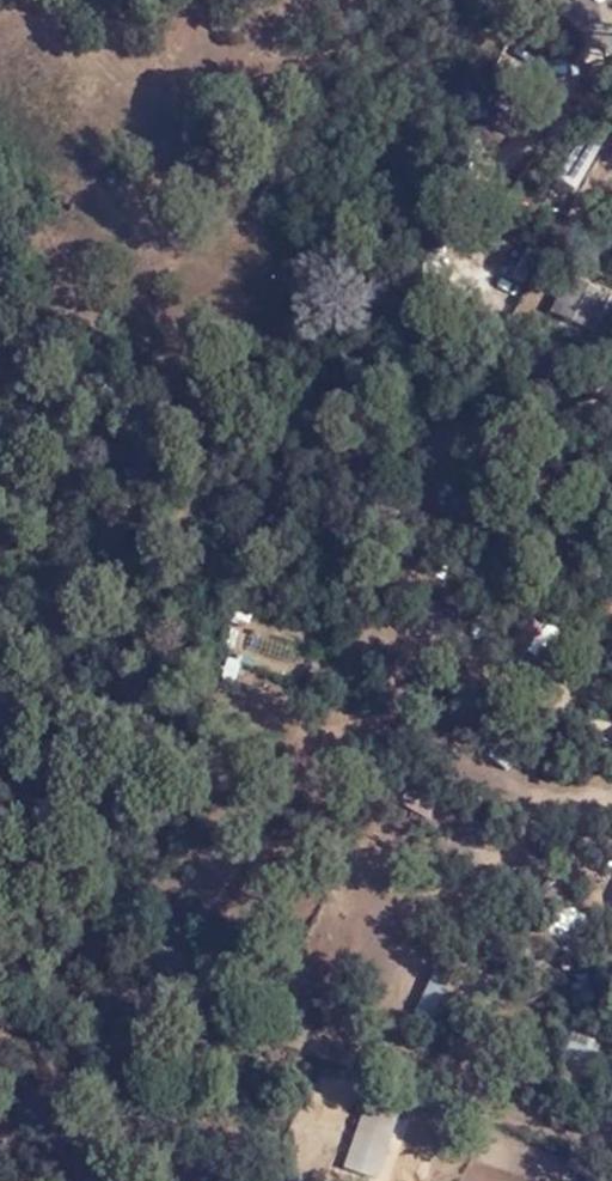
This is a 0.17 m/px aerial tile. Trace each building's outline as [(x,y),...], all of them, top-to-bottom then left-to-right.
[(561,317),(595,330),(609,293),(576,280),(561,317)] [(411,1005),(428,1017),(455,979),(439,967),(411,1005)] [(377,1178),(399,1115),(363,1102),(341,1166),(377,1178)]
